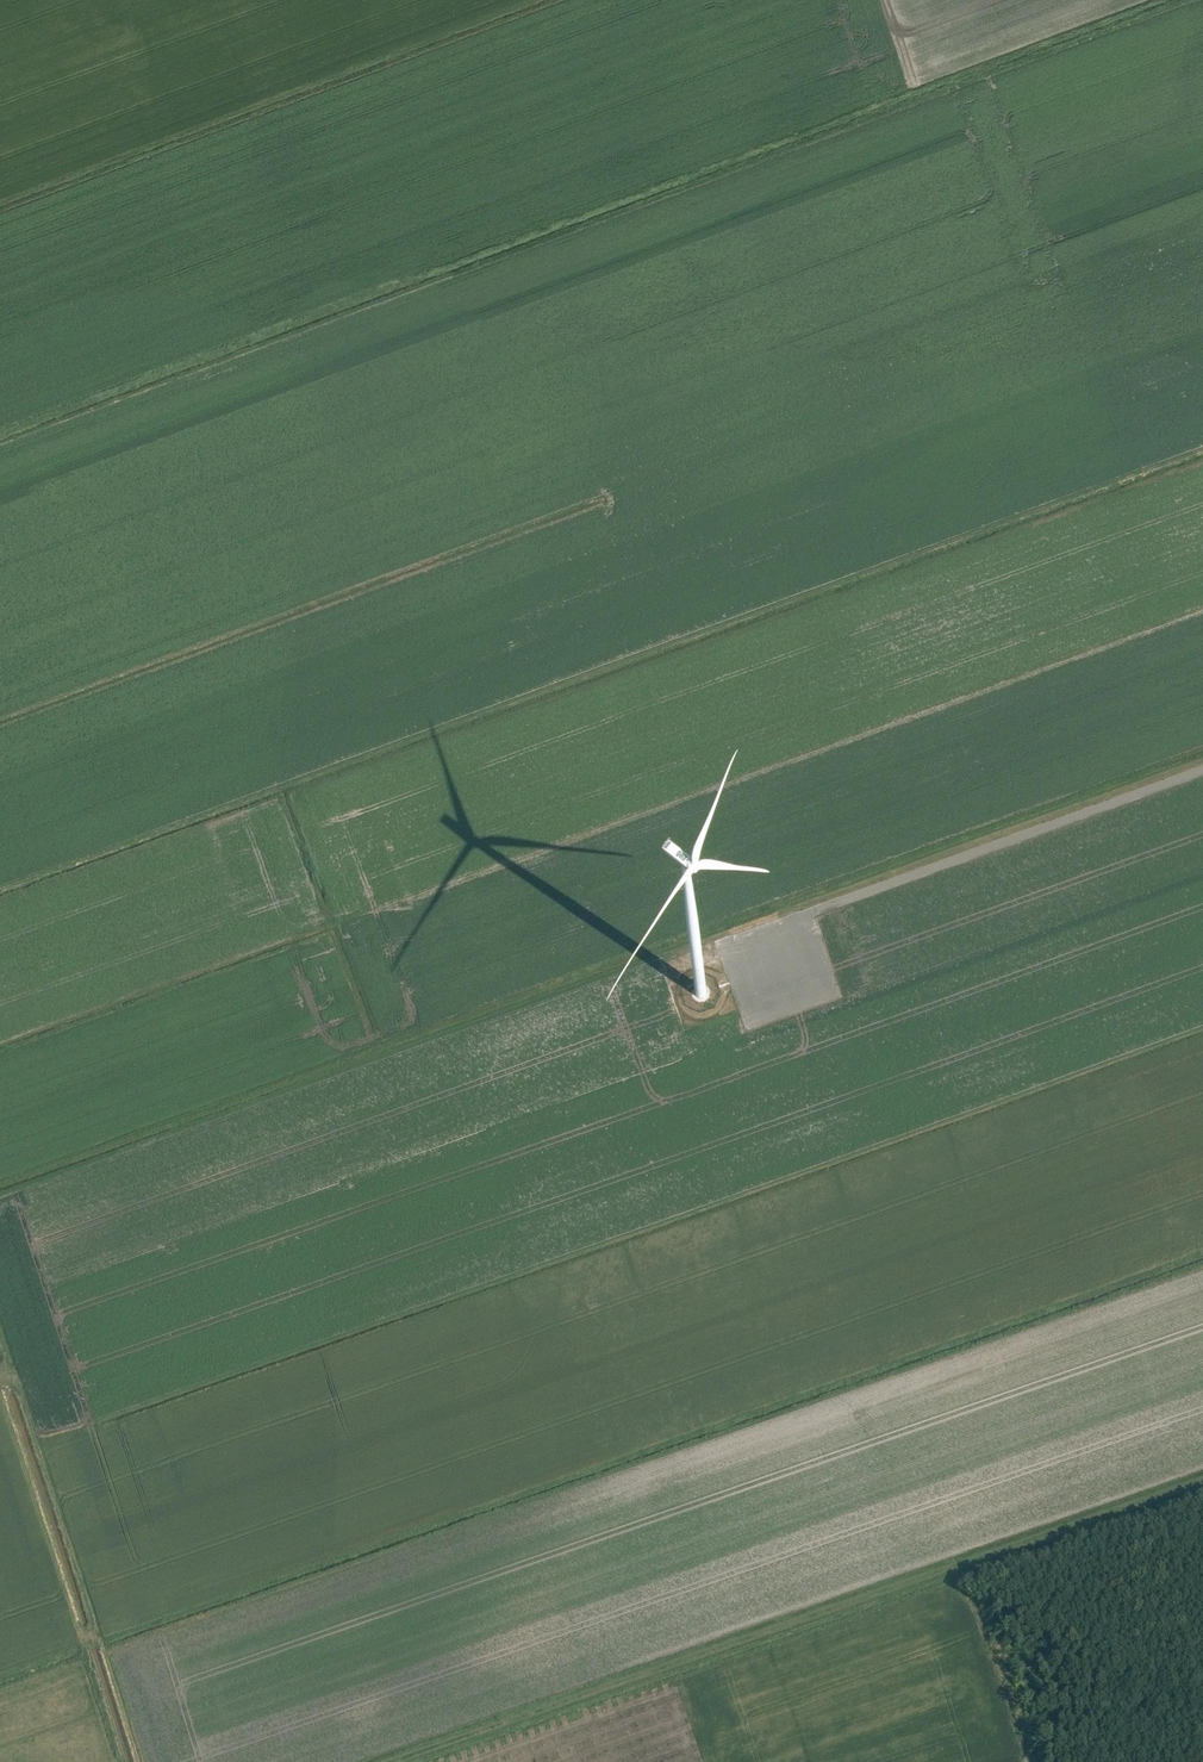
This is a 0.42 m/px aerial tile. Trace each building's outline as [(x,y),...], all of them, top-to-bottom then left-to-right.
[(702,988),(701,988),(700,988),(699,988),(698,989),(697,989),(696,990),(695,991),(695,992),(695,993),(695,994),(695,995),(696,996),(696,997),(697,998),(698,999),(699,999),(700,999),(701,1000),(702,999),(703,999),(704,999),(705,998),(706,997),(706,996),(707,995),(707,994),(707,993),(707,992),(706,991),(706,990),(705,989),(704,989),(703,988),(702,988)]
